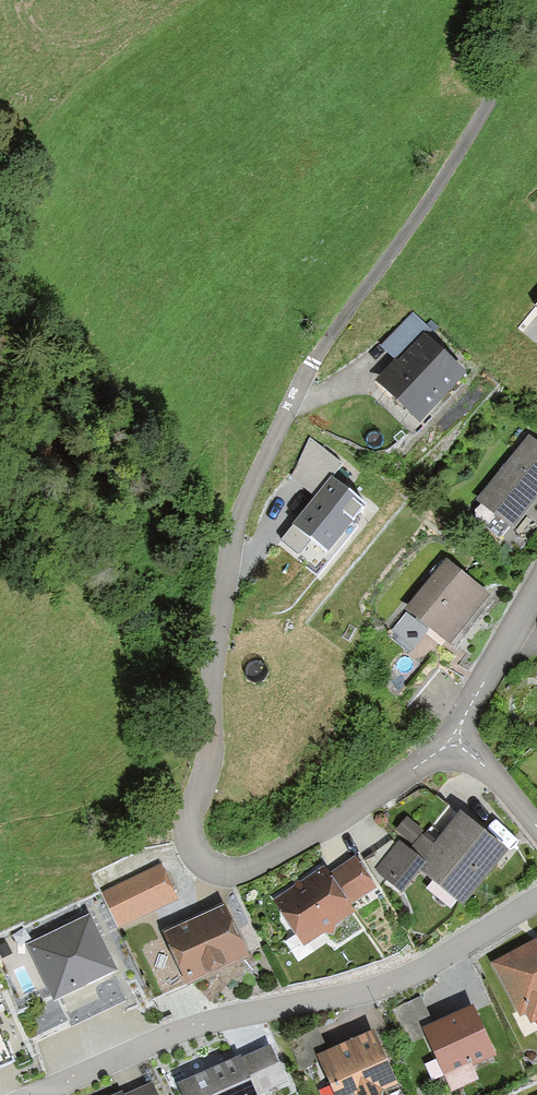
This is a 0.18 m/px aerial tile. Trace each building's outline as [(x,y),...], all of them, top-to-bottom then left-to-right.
[(395,357),(398,360),(424,332),(428,335),(433,330),(412,311),(381,344),(395,357)] [(398,360),(395,357),(374,379),(421,421),(467,371),(428,335),(424,332),(398,360)] [(291,475),(316,497),(332,477),(344,464),(310,435),(291,475)] [(513,528),(536,499),(536,441),(529,435),(477,499),(481,502),(471,514),(500,538),(510,526),(513,528)] [(316,497),(282,540),(298,553),(310,537),(327,551),(365,504),(332,477),(316,497)] [(446,558),(405,609),(416,617),(429,628),(455,648),(495,598),(446,558)] [(429,628),(416,617),(415,619),(407,613),(389,634),(410,651),(429,628)] [(462,903),(508,848),(460,809),(435,840),(425,832),(413,846),(410,849),(400,841),(376,870),(401,891),(420,868),(462,903)] [(425,832),(407,817),(395,831),(413,846),(425,832)] [(326,865),(274,901),(304,946),(324,932),(334,934),(335,924),(356,910),(351,904),(377,888),(355,855),(331,873),(326,865)] [(162,864),(101,894),(119,929),(178,898),(162,864)] [(187,985),(251,955),(226,902),(162,933),(187,985)] [(89,911),(26,942),(55,1000),(58,999),(72,1026),(125,1000),(112,973),(118,969),(89,911)] [(492,961),(521,1015),(526,1012),(532,1021),(536,1019),(536,937),(492,961)] [(424,1026),(433,1022),(421,995),(391,1009),(407,1044),(428,1034),(424,1026)] [(433,1022),(424,1026),(428,1034),(452,1090),(480,1078),(474,1063),(495,1054),(473,1005),(433,1022)] [(302,1069),(320,1062),(317,1054),(327,1050),(317,1025),(289,1037),(302,1069)] [(327,1050),(317,1054),(320,1062),(335,1094),(381,1094),(383,1090),(398,1083),(374,1029),(327,1050)] [(13,1066),(0,1033),(0,1071),(13,1066)] [(178,1083),(184,1094),(262,1094),(261,1093),(286,1082),(270,1046),(242,1059),(241,1055),(178,1083)] [(152,1084),(128,1094),(157,1094),(152,1084)]
